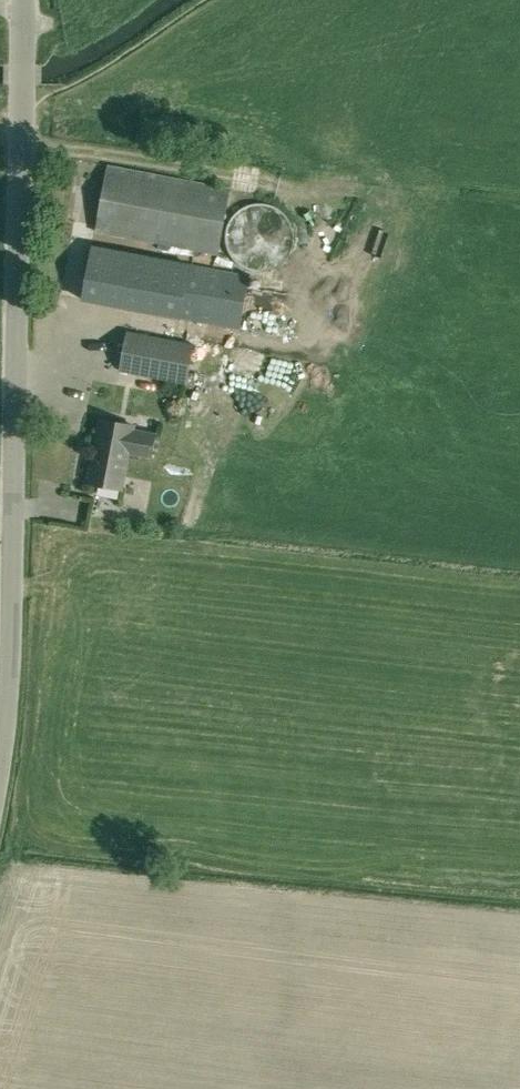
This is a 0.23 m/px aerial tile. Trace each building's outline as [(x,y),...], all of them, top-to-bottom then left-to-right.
[(94,232),(219,255),(231,188),(107,164),(94,232)] [(286,259),(291,252),(293,246),(294,240),(294,234),(292,227),(289,219),(283,213),(275,207),(267,204),(259,203),(253,204),(249,205),(241,209),(234,215),(229,223),(226,230),(225,237),(226,245),(229,252),(234,260),(242,267),(250,270),(258,271),(266,271),(274,269),(280,264),(286,259)] [(81,300),(240,330),(251,274),(93,244),(81,300)] [(120,371),(186,384),(193,344),(128,332),(120,371)] [(101,419),(88,483),(121,489),(128,453),(151,457),(156,434),(133,430),(133,426),(101,419)]
